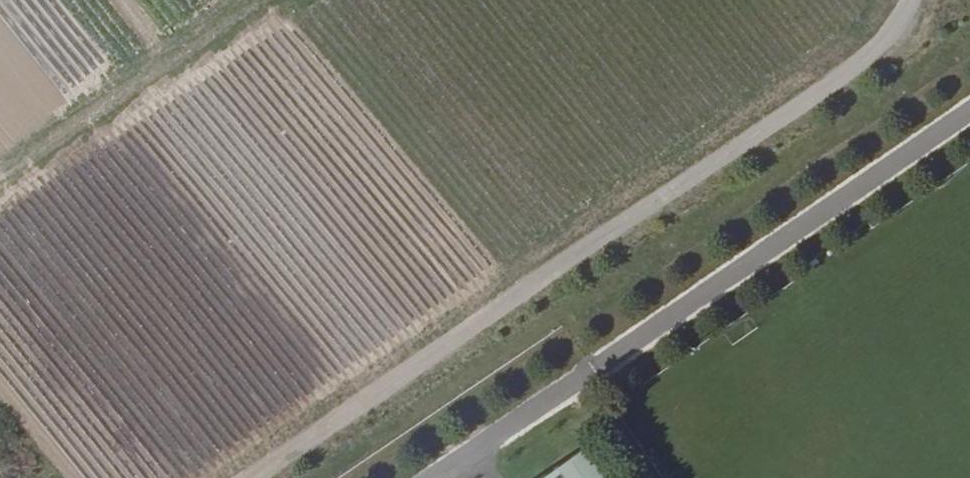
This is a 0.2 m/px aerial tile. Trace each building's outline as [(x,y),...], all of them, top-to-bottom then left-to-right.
[(598,441),(544,477),(623,477),(598,441)]
